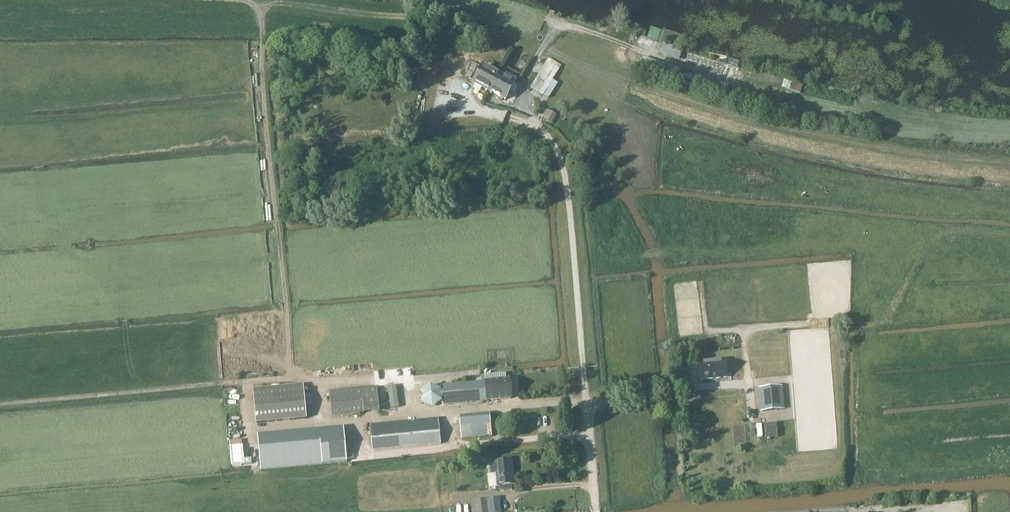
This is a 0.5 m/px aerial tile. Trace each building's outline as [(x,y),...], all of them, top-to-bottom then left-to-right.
[(734,79),(738,66),(682,50),(662,42),(658,53),(682,62),(684,63),(684,64),(734,79)] [(549,99),(558,84),(553,80),(562,65),(549,58),(531,88),(549,99)] [(475,84),(485,89),(494,72),(484,67),(475,84)] [(485,89),(495,94),(505,76),(507,71),(503,69),(500,75),(494,72),(485,89)] [(517,77),(507,71),(505,76),(495,94),(505,100),(514,83),(517,77)] [(789,90),(800,93),(803,85),(792,82),(789,90)] [(699,361),(698,361),(699,375),(700,375),(700,377),(700,378),(700,379),(727,377),(727,376),(726,375),(730,375),(730,374),(730,367),(726,367),(726,366),(725,363),(725,359),(722,359),(699,361)] [(511,398),(509,378),(506,379),(505,374),(497,374),(497,379),(485,381),(484,375),(481,375),(482,381),(447,384),(448,404),(511,398)] [(254,389),(257,423),(306,419),(303,385),(254,389)] [(391,409),(399,408),(396,386),(388,387),(391,409)] [(782,386),(758,388),(761,412),(784,409),(782,386)] [(362,389),(329,392),(332,416),(364,413),(362,389)] [(462,437),(492,435),(490,413),(460,415),(462,437)] [(440,419),(371,425),(374,451),(442,445),(440,419)] [(347,462),(344,427),(258,435),(261,470),(347,462)] [(514,483),(512,459),(496,461),(496,464),(491,464),(492,473),(497,472),(498,485),(500,485),(501,490),(512,489),(512,484),(514,483)] [(501,511),(500,496),(471,499),(472,511),(500,511),(501,511)]
